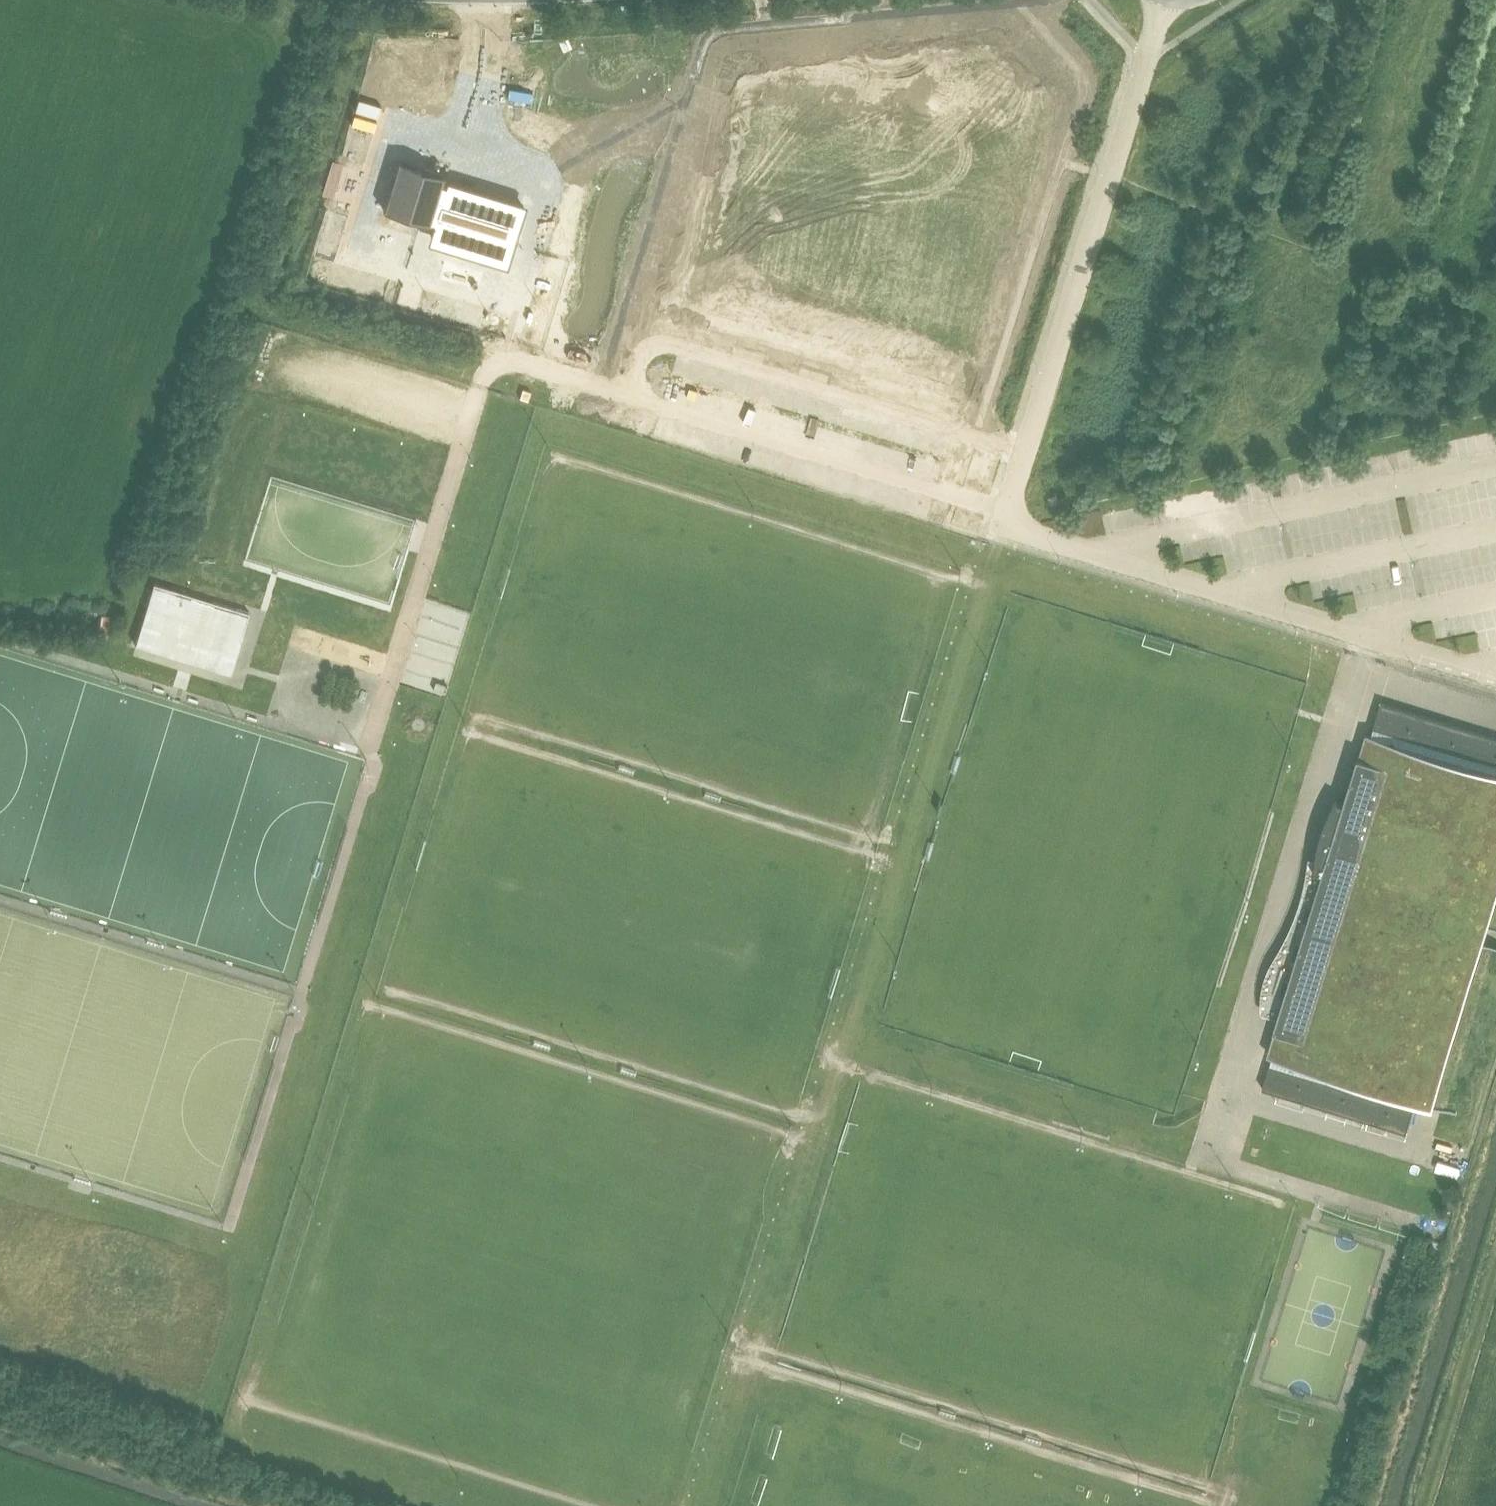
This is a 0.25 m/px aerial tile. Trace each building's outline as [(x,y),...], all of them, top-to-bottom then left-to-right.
[(390,184),(383,209),(432,224),(430,233),(509,257),(525,207),(442,183),(444,174),(397,160),(394,173),(395,173),(391,184),(390,184)] [(331,601),(379,605),(383,568),(335,563),(331,601)] [(138,632),(135,644),(136,644),(140,633),(234,661),(249,612),(154,583),(138,632)] [(348,610),(345,631),(368,634),(371,613),(348,610)] [(1262,1088),(1405,1132),(1413,1107),(1409,1106),(1411,1099),(1442,1109),(1456,1113),(1457,1112),(1427,1103),(1476,943),(1495,949),(1495,948),(1477,942),(1482,925),(1495,929),(1495,928),(1482,924),(1495,879),(1495,737),(1380,702),(1372,728),(1373,728),(1347,813),(1335,810),(1324,847),(1318,846),(1318,845),(1317,844),(1317,847),(1316,849),(1316,851),(1315,853),(1315,855),(1315,857),(1314,859),(1314,861),(1314,864),(1314,866),(1314,868),(1314,870),(1315,870),(1328,874),(1270,1063),(1269,1062),(1262,1088)]
